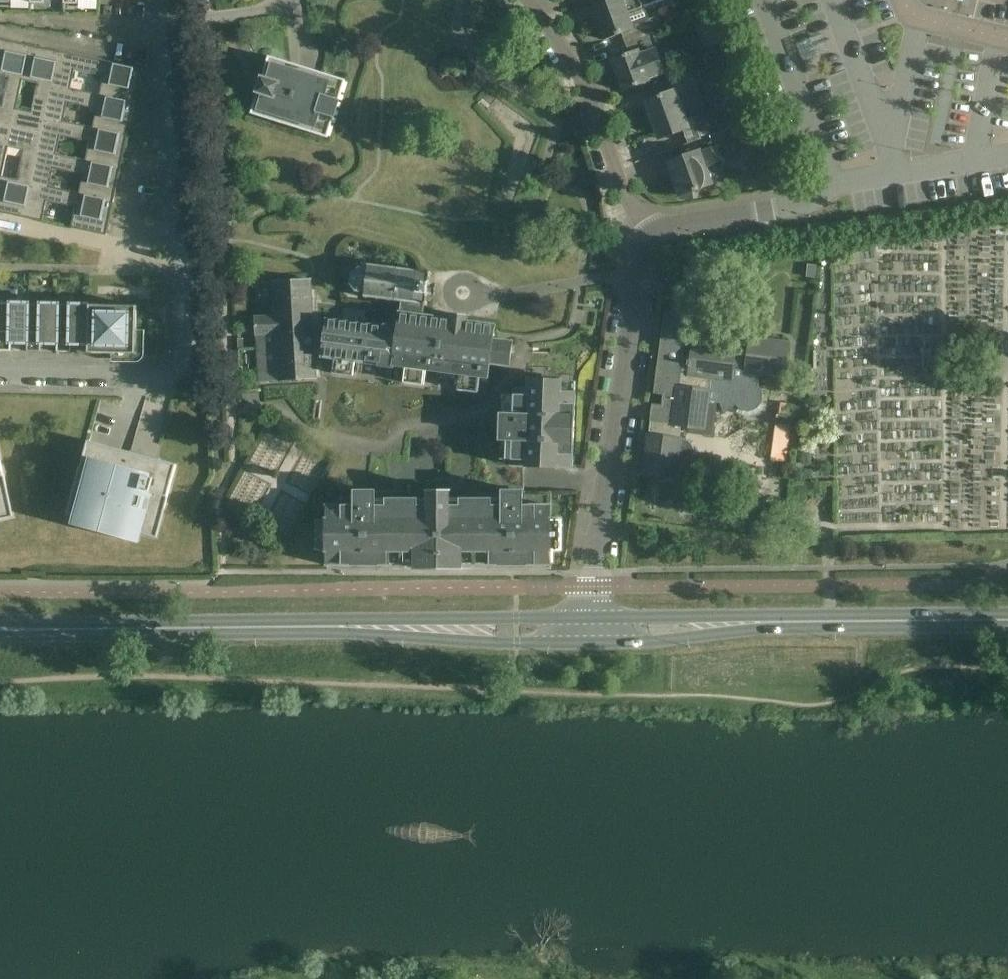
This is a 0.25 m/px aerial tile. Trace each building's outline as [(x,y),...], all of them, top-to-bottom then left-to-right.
[(594,7),(606,39),(623,33),(626,42),(649,34),(653,32),(663,28),(658,16),(649,19),(644,5),(659,0),(614,0),(594,7)] [(656,47),(654,48),(649,34),(626,42),(630,54),(613,60),(624,89),(650,80),(650,79),(666,73),(656,47)] [(12,127),(16,109),(23,79),(22,79),(30,44),(27,44),(25,44),(24,44),(23,45),(22,45),(22,46),(21,47),(21,48),(13,46),(14,41),(1,38),(0,41),(0,74),(10,76),(4,106),(0,105),(0,125),(12,127)] [(16,109),(12,127),(41,134),(45,117),(52,84),(59,51),(56,50),(55,50),(54,51),(53,51),(52,52),(51,53),(50,54),(42,52),(44,47),(30,44),(22,79),(23,79),(39,82),(32,113),(16,109)] [(732,57),(728,46),(705,55),(710,68),(731,60),(733,59),(732,57)] [(59,51),(52,84),(71,89),(75,69),(106,75),(102,95),(135,102),(137,92),(137,90),(137,89),(137,88),(136,87),(135,86),(134,85),(133,84),(132,83),(133,78),(140,79),(142,69),(59,51)] [(288,62),(269,56),(263,77),(262,77),(260,84),(257,92),(258,93),(251,114),(328,137),(334,116),(335,117),(340,101),(339,101),(346,80),(288,62)] [(710,68),(715,83),(738,75),(733,59),(710,68)] [(685,131),(689,142),(729,128),(729,127),(754,118),(738,75),(715,83),(703,87),(711,110),(705,112),(711,127),(699,131),(698,128),(690,130),(690,129),(685,131)] [(52,84),(45,117),(64,122),(64,121),(69,102),(98,109),(94,128),(128,135),(130,125),(130,124),(130,122),(130,121),(129,120),(128,119),(127,118),(126,117),(125,117),(126,111),(133,112),(135,102),(102,95),(71,89),(52,84)] [(675,89),(646,100),(658,133),(670,129),(671,133),(684,129),(685,131),(690,129),(690,130),(698,128),(699,131),(711,127),(705,112),(686,119),(675,89)] [(41,134),(37,150),(57,154),(61,135),(91,141),(87,160),(87,161),(121,168),(123,158),(123,157),(123,156),(123,154),(123,153),(122,152),(121,151),(120,150),(119,149),(118,149),(119,143),(126,144),(128,135),(94,128),(64,121),(64,122),(45,117),(41,134)] [(1,176),(2,176),(9,146),(8,146),(12,127),(0,125),(0,180),(1,176)] [(0,180),(0,212),(8,213),(9,208),(17,210),(17,211),(17,212),(17,213),(18,214),(19,215),(20,216),(21,216),(23,217),(30,183),(37,150),(41,134),(12,127),(8,146),(9,146),(24,150),(18,180),(2,176),(1,176),(0,180)] [(734,141),(729,128),(689,142),(693,153),(668,161),(674,177),(680,193),(712,182),(717,173),(723,163),(740,157),(734,141)] [(37,150),(30,183),(50,187),(54,168),(84,174),(81,193),(81,194),(114,201),(116,190),(116,189),(116,188),(115,187),(115,185),(114,184),(113,183),(112,183),(111,182),(112,176),(119,178),(121,168),(87,161),(87,160),(57,154),(37,150)] [(30,183),(23,217),(43,221),(47,200),(77,207),(72,227),(107,235),(109,223),(109,222),(109,221),(108,220),(108,218),(107,217),(106,216),(105,216),(104,215),(105,209),(112,211),(114,201),(81,194),(81,193),(50,187),(30,183)] [(371,264),(369,264),(369,269),(361,268),(361,267),(359,267),(359,268),(353,273),(352,273),(351,274),(352,275),(351,282),(350,283),(351,284),(356,291),(357,292),(358,291),(366,292),(365,297),(367,298),(367,296),(377,298),(377,299),(379,299),(379,298),(389,299),(389,300),(391,301),(391,299),(401,301),(401,302),(402,302),(400,314),(424,317),(424,315),(425,305),(426,305),(426,304),(428,304),(428,302),(427,302),(428,294),(435,295),(436,283),(429,283),(430,274),(431,274),(432,273),(430,273),(430,271),(429,271),(429,272),(418,271),(419,270),(417,270),(417,271),(406,270),(407,268),(405,268),(405,269),(395,268),(395,267),(393,267),(393,268),(383,267),(383,265),(381,265),(381,266),(371,265),(371,264)] [(816,277),(817,265),(809,264),(808,276),(816,277)] [(279,320),(313,318),(311,280),(273,282),(275,313),(279,313),(279,320)] [(12,351),(12,343),(27,343),(28,343),(29,303),(0,302),(0,351),(12,351)] [(58,344),(59,304),(29,303),(28,343),(27,343),(27,351),(42,351),(42,343),(57,344),(58,344)] [(58,344),(57,344),(57,352),(72,352),(72,344),(89,344),(90,305),(59,304),(58,344)] [(138,306),(90,305),(89,344),(89,353),(137,354),(138,306)] [(678,309),(665,306),(653,392),(662,394),(661,404),(651,403),(649,421),(650,421),(649,434),(647,434),(642,473),(675,477),(676,466),(683,466),(688,464),(692,461),(695,456),(694,449),(692,443),(686,440),(678,439),(680,427),(690,428),(690,434),(714,437),(718,404),(721,404),(722,409),(725,413),(737,405),(740,409),(743,411),(748,412),(755,410),(759,408),(763,401),(763,395),(761,389),(758,387),(760,373),(784,376),(788,343),(749,338),(749,339),(735,338),(736,332),(708,328),(703,343),(692,341),(689,360),(687,360),(682,357),(698,310),(678,309)] [(281,348),(315,347),(313,318),(279,320),(279,313),(275,313),(275,316),(255,317),(257,345),(281,344),(281,348)] [(398,329),(393,368),(394,368),(394,366),(406,368),(404,383),(424,385),(426,370),(460,375),(458,390),(478,392),(480,377),(489,378),(491,364),(509,367),(512,345),(513,341),(494,339),(494,336),(495,336),(495,335),(495,334),(494,333),(495,327),(496,327),(496,324),(493,324),(467,321),(468,317),(452,315),(451,319),(424,315),(424,317),(400,314),(398,329)] [(387,367),(393,368),(398,329),(388,327),(327,319),(322,357),(335,358),(333,373),(353,376),(355,361),(380,364),(380,366),(387,367)] [(281,344),(257,345),(259,381),(316,378),(315,347),(281,348),(281,344)] [(533,346),(532,346),(532,352),(499,351),(498,394),(325,371),(321,400),(316,399),(313,419),(319,419),(316,438),(339,450),(371,455),(406,459),(409,434),(443,439),(448,439),(448,491),(442,491),(430,491),(375,492),(375,491),(364,491),(356,491),(356,492),(328,492),(328,505),(327,505),(327,520),(317,520),(317,551),(327,551),(327,565),(328,565),(328,568),(417,568),(417,569),(462,569),(462,568),(551,568),(551,565),(551,551),(562,551),(562,520),(552,520),(551,520),(551,491),(524,491),(524,479),(524,466),(527,466),(559,468),(559,467),(573,468),(576,391),(575,391),(576,353),(552,352),(552,346),(533,346)] [(791,415),(776,413),(771,458),(786,460),(791,415)] [(177,464),(89,440),(69,513),(103,523),(103,524),(103,526),(103,527),(104,529),(105,530),(107,531),(108,532),(110,532),(111,532),(113,532),(114,532),(116,531),(117,530),(118,529),(119,527),(157,538),(177,464)] [(0,455),(0,520),(13,517),(0,455)]
